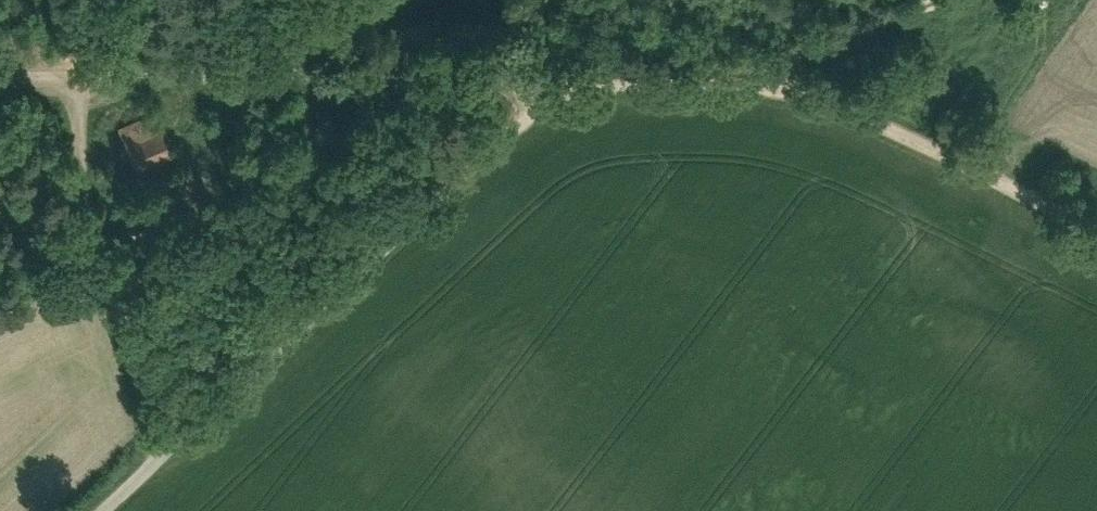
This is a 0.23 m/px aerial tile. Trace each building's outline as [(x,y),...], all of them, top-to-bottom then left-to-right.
[(109,130),(131,171),(168,152),(145,110),(109,130)]
